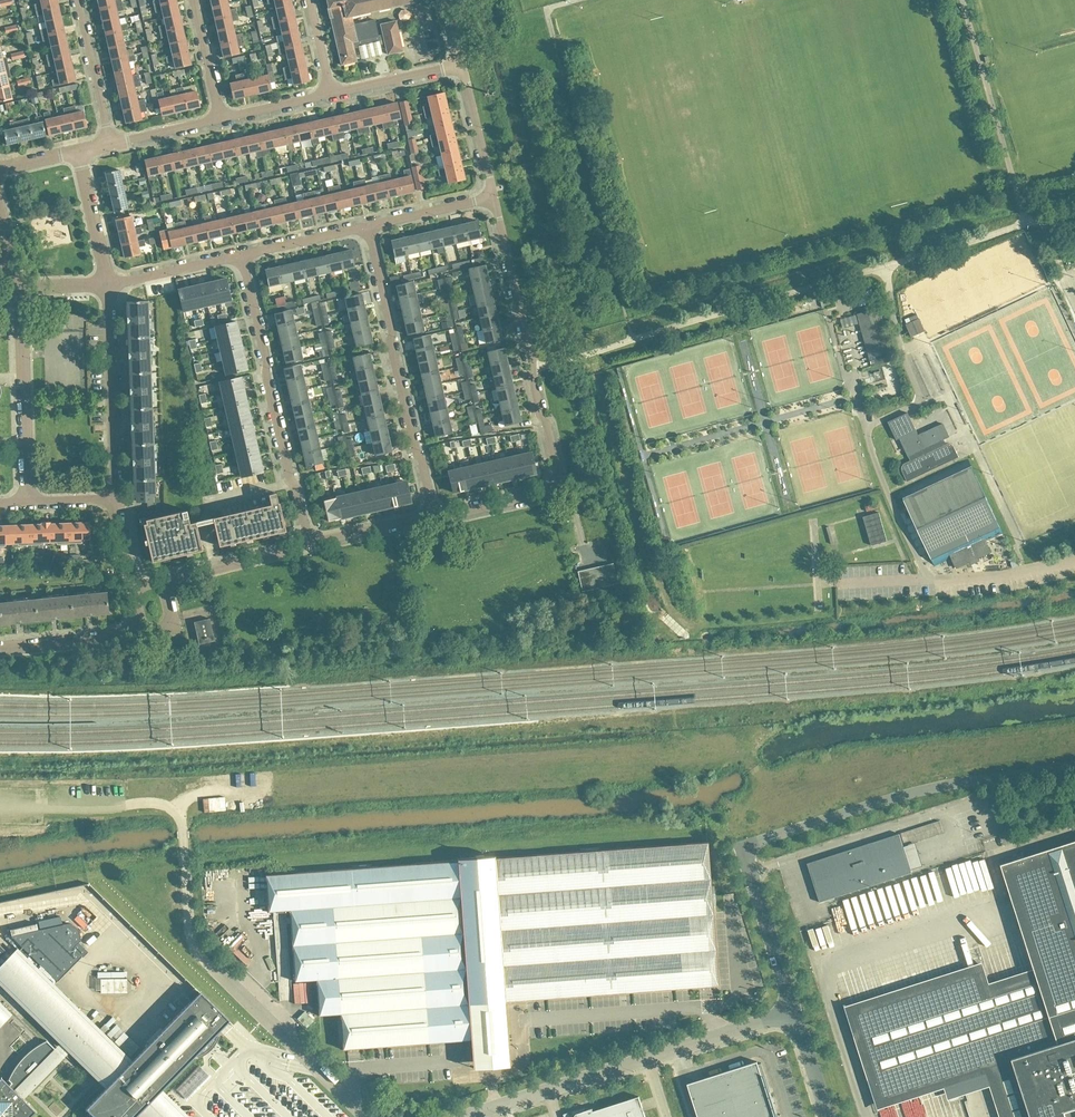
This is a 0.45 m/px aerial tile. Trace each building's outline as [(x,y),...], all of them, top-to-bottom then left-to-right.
[(56,0),(40,0),(41,3),(34,4),(35,10),(58,5),(56,0)] [(121,0),(98,0),(100,9),(122,4),(121,0)] [(290,0),(267,0),(268,3),(275,2),(276,9),(291,5),(290,0)] [(381,24),(383,34),(379,35),(376,25),(375,19),(354,24),(352,16),(394,6),(415,1),(414,0),(326,0),(328,7),(327,8),(330,18),(331,17),(341,64),(357,61),(355,55),(360,53),(361,58),(382,53),(381,49),(386,47),(387,54),(403,50),(396,20),(381,24)] [(179,14),(176,1),(154,6),(155,12),(162,11),(164,17),(179,14)] [(237,14),(236,8),(229,9),(227,3),(212,6),(215,19),(237,14)] [(118,18),(116,11),(123,9),(122,4),(100,9),(103,22),(118,18)] [(60,17),(58,5),(35,10),(37,16),(44,14),(45,21),(60,17)] [(294,18),(291,5),(276,9),(278,15),(271,17),(272,23),(294,18)] [(410,16),(409,11),(405,9),(401,10),(398,14),(399,18),(403,21),(408,20),(410,16)] [(181,26),(179,14),(164,17),(165,24),(158,25),(160,31),(181,26)] [(233,28),(231,21),(238,19),(237,14),(215,19),(218,31),(233,28)] [(63,30),(60,17),(45,21),(47,28),(40,29),(41,35),(63,30)] [(128,29),(127,23),(119,25),(118,18),(103,22),(106,34),(128,29)] [(297,30),(294,18),(272,23),(274,29),(280,27),(282,34),(297,30)] [(184,39),(181,26),(160,31),(161,37),(168,36),(170,42),(184,39)] [(243,39),(242,33),(234,35),(233,28),(218,31),(221,44),(243,39)] [(123,43),(122,36),(129,35),(128,29),(106,34),(108,47),(123,43)] [(66,43),(63,30),(41,35),(42,41),(49,39),(51,46),(66,43)] [(256,30),(244,33),(245,38),(252,37),(257,35),(256,30)] [(300,43),(297,30),(282,34),(283,41),(277,42),(278,48),(300,43)] [(187,52),(184,39),(170,42),(172,55),(187,52)] [(238,53),(237,46),(244,45),(243,39),(221,44),(223,57),(238,53)] [(69,55),(66,43),(51,46),(52,53),(45,55),(47,60),(69,55)] [(134,54),(132,48),(125,50),(123,43),(108,47),(111,59),(134,54)] [(303,56),(300,43),(278,48),(280,54),(286,52),(288,59),(303,56)] [(190,65),(187,52),(172,55),(168,56),(167,56),(166,56),(167,63),(174,61),(175,68),(190,65)] [(129,69),(128,62),(135,60),(134,54),(111,59),(114,72),(129,69)] [(72,68),(69,55),(47,60),(48,66),(55,65),(57,71),(72,68)] [(305,68),(303,56),(288,59),(289,66),(283,67),(284,73),(305,68)] [(6,58),(3,59),(0,60),(0,74),(9,71),(6,58)] [(75,81),(72,68),(57,71),(58,78),(51,79),(53,86),(75,81)] [(292,78),(294,85),(308,81),(305,68),(284,73),(285,79),(292,78)] [(139,80),(138,74),(131,75),(129,69),(114,72),(117,85),(139,80)] [(7,77),(11,76),(9,71),(0,74),(0,88),(12,85),(12,84),(9,85),(7,77)] [(258,93),(255,78),(248,79),(247,72),(241,73),(246,96),(258,93)] [(246,96),(241,73),(235,74),(237,82),(229,83),(233,99),(246,96)] [(268,77),(268,75),(255,78),(258,93),(271,90),(269,82),(268,77)] [(135,94),(133,87),(141,85),(139,80),(117,85),(120,97),(135,94)] [(200,106),(196,91),(195,84),(183,87),(185,93),(184,94),(183,94),(187,109),(200,106)] [(10,91),(14,90),(12,85),(0,88),(0,102),(12,99),(10,91)] [(187,109),(183,94),(184,94),(182,86),(176,88),(177,91),(170,92),(171,97),(174,112),(187,109)] [(174,112),(171,97),(164,98),(163,91),(156,93),(157,96),(158,102),(159,107),(161,115),(174,112)] [(447,107),(444,92),(427,96),(429,104),(423,106),(424,112),(447,107)] [(145,105),(144,99),(136,100),(135,94),(120,97),(123,110),(145,105)] [(411,116),(408,100),(400,102),(403,117),(411,116)] [(400,118),(397,103),(384,106),(389,127),(395,126),(393,119),(400,118)] [(86,126),(83,111),(76,113),(74,105),(68,107),(74,129),(86,126)] [(141,119),(139,112),(146,110),(145,105),(123,110),(126,123),(141,119)] [(389,127),(384,106),(371,109),(375,124),(382,122),(383,129),(389,127)] [(74,129),(68,107),(62,108),(64,115),(57,117),(61,132),(74,129)] [(451,121),(447,107),(424,112),(426,118),(432,116),(435,125),(451,121)] [(375,124),(371,109),(359,111),(364,133),(370,132),(368,125),(375,124)] [(61,132),(57,117),(51,118),(49,111),(43,112),(48,135),(61,132)] [(364,133),(359,111),(346,114),(349,129),(357,128),(358,134),(364,133)] [(349,129),(346,114),(333,117),(338,139),(345,138),(343,131),(349,129)] [(36,117),(37,123),(30,125),(29,125),(33,139),(46,136),(41,116),(36,117)] [(414,130),(411,116),(403,117),(407,132),(414,130)] [(338,139),(333,117),(321,120),(324,135),(332,133),(333,140),(338,139)] [(33,139),(29,125),(30,125),(29,119),(22,120),(15,122),(20,141),(33,139)] [(324,135),(321,120),(308,123),(312,138),(313,145),(319,144),(318,137),(324,135)] [(454,136),(451,121),(435,125),(436,133),(429,135),(431,141),(454,136)] [(20,141),(15,122),(10,123),(12,129),(4,131),(7,144),(20,141)] [(312,138),(308,123),(296,126),(299,141),(312,138)] [(299,141),(296,126),(283,129),(286,144),(288,151),(294,149),(293,142),(299,141)] [(286,144),(283,129),(270,132),(274,147),(286,144)] [(414,130),(407,132),(408,139),(411,139),(411,136),(420,134),(419,129),(414,130)] [(274,147),(270,132),(258,134),(263,156),(269,155),(267,148),(274,147)] [(263,156),(258,134),(245,137),(249,152),(256,151),(257,157),(263,156)] [(458,150),(454,136),(431,141),(432,146),(439,145),(441,154),(458,150)] [(249,152),(245,137),(233,140),(236,155),(249,152)] [(236,155),(233,140),(220,143),(223,158),(236,155)] [(223,158),(220,143),(207,146),(211,161),(223,158)] [(418,152),(416,145),(410,146),(411,153),(409,155),(410,160),(419,159),(418,152)] [(211,161),(207,146),(195,149),(198,164),(205,162),(207,169),(213,168),(211,161)] [(198,164),(195,149),(182,152),(186,167),(198,164)] [(461,165),(458,150),(441,154),(444,167),(445,168),(461,165)] [(186,167),(182,152),(169,155),(173,170),(186,167)] [(173,170),(169,155),(157,157),(160,173),(173,170)] [(160,173),(157,157),(144,160),(147,175),(160,173)] [(465,179),(461,165),(445,168),(444,167),(438,169),(439,175),(446,174),(448,183),(465,179)] [(421,174),(419,166),(412,167),(413,175),(421,174)] [(402,193),(414,190),(409,168),(403,170),(405,177),(398,179),(402,193)] [(122,183),(119,170),(105,173),(108,186),(122,183)] [(291,175),(293,185),(298,184),(300,181),(299,178),(305,177),(304,172),(291,175)] [(402,193),(398,179),(391,180),(390,173),(384,174),(389,196),(402,193)] [(389,196),(384,174),(378,176),(379,178),(372,179),(376,199),(389,196)] [(424,189),(421,174),(413,175),(417,190),(424,189)] [(376,199),(372,179),(365,181),(365,179),(359,180),(364,202),(376,199)] [(364,202),(359,180),(353,181),(354,189),(348,190),(351,205),(364,202)] [(125,196),(122,183),(108,186),(111,199),(125,196)] [(351,205),(348,190),(341,192),(339,185),(333,186),(339,208),(351,205)] [(339,208),(333,186),(328,187),(329,195),(323,196),(326,211),(339,208)] [(323,196),(321,189),(308,192),(313,214),(326,211),(323,196)] [(308,192),(302,193),(304,201),(297,202),(301,217),(313,214),(308,192)] [(128,209),(125,196),(111,199),(114,212),(128,209)] [(285,197),(279,198),(285,221),(298,218),(294,203),(287,205),(285,197)] [(285,221),(279,198),(274,200),(276,207),(269,209),(272,224),(285,221)] [(272,224),(269,209),(267,203),(261,204),(260,203),(254,204),(256,212),(260,227),(272,224)] [(260,227),(256,212),(244,215),(247,229),(260,227)] [(222,235),(218,220),(212,222),(210,215),(204,216),(204,217),(209,238),(222,235)] [(247,229),(244,215),(231,218),(234,232),(247,229)] [(134,228),(131,216),(116,219),(119,232),(134,228)] [(204,217),(192,220),(193,226),(197,241),(209,238),(204,217)] [(234,232),(231,218),(218,220),(222,235),(234,232)] [(197,241),(193,226),(186,228),(185,220),(179,222),(184,244),(197,241)] [(481,237),(477,221),(464,224),(468,240),(481,237)] [(184,244),(179,222),(173,223),(174,229),(167,230),(171,247),(184,244)] [(468,240),(464,224),(452,226),(456,243),(460,242),(468,240)] [(456,243),(452,226),(440,229),(444,245),(456,243)] [(137,241),(135,235),(142,233),(141,227),(134,228),(119,232),(122,245),(137,241)] [(444,245),(440,229),(428,232),(431,248),(444,245)] [(171,247),(167,230),(159,232),(163,249),(171,247)] [(431,248),(428,232),(415,235),(419,251),(431,248)] [(419,251),(415,235),(403,238),(407,254),(419,251)] [(407,254),(403,238),(391,241),(394,257),(407,254)] [(140,254),(138,247),(145,245),(144,239),(137,241),(122,245),(125,258),(140,254)] [(355,266),(351,250),(338,253),(342,269),(355,266)] [(342,269),(338,253),(326,255),(330,272),(342,269)] [(330,272),(326,255),(314,258),(318,274),(330,272)] [(318,274),(314,258),(302,261),(305,277),(318,274)] [(305,277),(302,261),(289,264),(293,280),(305,277)] [(293,280),(289,264),(277,267),(281,283),(293,280)] [(488,277),(485,264),(469,268),(472,281),(488,277)] [(268,286),(281,283),(277,267),(265,270),(268,286)] [(490,289),(488,277),(472,281),(475,293),(490,289)] [(214,281),(219,302),(231,299),(226,278),(214,281)] [(207,305),(219,302),(214,281),(202,284),(207,305)] [(415,294),(412,281),(396,285),(399,297),(415,294)] [(207,305),(202,284),(190,287),(195,307),(207,305)] [(178,289),(183,310),(195,307),(190,287),(178,289)] [(872,288),(855,293),(859,306),(875,301),(872,288)] [(493,302),(490,289),(475,293),(477,305),(493,302)] [(364,306),(361,293),(345,297),(348,309),(364,306)] [(418,306),(415,294),(399,297),(402,310),(418,306)] [(287,307),(286,302),(284,295),(275,298),(278,309),(287,307)] [(823,307),(834,304),(831,295),(820,298),(823,307)] [(316,300),(312,301),(311,302),(314,317),(320,316),(316,300)] [(148,319),(147,301),(127,301),(127,319),(148,319)] [(496,314),(493,302),(477,305),(480,317),(496,314)] [(367,318),(364,306),(348,309),(351,322),(367,318)] [(421,318),(418,306),(402,310),(405,322),(421,318)] [(304,307),(296,308),(298,317),(306,315),(304,307)] [(894,360),(879,307),(856,314),(871,366),(877,365),(894,360)] [(293,322),(291,309),(275,313),(278,326),(293,322)] [(499,326),(496,314),(480,317),(483,330),(499,326)] [(424,331),(422,324),(428,323),(426,317),(421,318),(405,322),(408,334),(424,331)] [(370,330),(367,318),(351,322),(354,334),(370,330)] [(924,331),(918,318),(907,323),(906,324),(912,337),(924,331)] [(148,336),(148,319),(127,319),(128,325),(128,337),(148,336)] [(447,321),(440,323),(442,329),(453,326),(452,320),(447,321)] [(218,338),(239,333),(236,321),(215,326),(218,338)] [(296,334),(293,322),(278,326),(280,338),(296,334)] [(502,339),(499,326),(483,330),(486,342),(502,339)] [(372,343),(370,330),(354,334),(356,346),(372,343)] [(474,332),(477,346),(485,344),(481,331),(474,332)] [(239,333),(218,338),(221,350),(241,345),(239,333)] [(299,347),(296,334),(280,338),(283,350),(299,347)] [(432,347),(429,334),(413,338),(416,350),(432,347)] [(153,348),(152,336),(148,337),(148,336),(128,337),(129,355),(149,354),(149,349),(153,348)] [(329,355),(325,340),(320,342),(322,350),(318,351),(320,357),(329,355)] [(320,342),(313,343),(315,351),(318,351),(322,350),(320,342)] [(241,345),(221,350),(223,361),(244,357),(241,345)] [(302,359),(299,347),(283,350),(286,363),(302,359)] [(435,359),(432,347),(416,350),(419,363),(435,359)] [(507,360),(504,347),(488,351),(491,364),(507,360)] [(372,365),(369,353),(353,356),(355,369),(372,365)] [(150,371),(149,354),(129,355),(129,360),(129,372),(150,371)] [(244,357),(223,361),(226,374),(247,369),(244,357)] [(438,371),(435,359),(419,363),(422,375),(438,371)] [(509,372),(507,360),(491,364),(494,376),(509,372)] [(303,377),(300,364),(284,368),(287,380),(303,377)] [(375,377),(372,365),(355,369),(358,381),(375,377)] [(886,365),(876,368),(876,369),(861,373),(864,385),(877,381),(876,380),(889,377),(886,365)] [(150,389),(150,371),(129,372),(130,390),(150,389)] [(441,383),(438,371),(422,375),(424,387),(441,383)] [(512,384),(509,372),(494,376),(497,388),(512,384)] [(223,394),(243,389),(241,376),(220,381),(223,394)] [(306,389),(303,377),(287,380),(290,393),(306,389)] [(377,390),(375,377),(358,381),(361,393),(377,390)] [(443,396),(441,383),(424,387),(427,399),(443,396)] [(515,397),(512,384),(497,388),(499,400),(515,397)] [(151,407),(150,389),(130,390),(130,397),(131,407),(151,407)] [(223,394),(225,405),(246,400),(243,389),(223,394)] [(308,401),(306,389),(290,393),(292,405),(308,401)] [(380,402),(377,390),(361,393),(364,406),(380,402)] [(446,408),(443,396),(427,399),(430,412),(446,408)] [(518,409),(515,397),(499,400),(502,413),(518,409)] [(225,405),(228,417),(249,412),(246,400),(225,405)] [(311,413),(308,401),(292,405),(295,417),(311,413)] [(383,414),(380,402),(364,406),(367,418),(383,414)] [(152,424),(151,407),(131,407),(131,425),(152,424)] [(449,420),(446,408),(430,412),(433,424),(449,420)] [(521,422),(518,409),(502,413),(505,424),(521,422)] [(228,417),(231,429),(252,424),(249,412),(228,417)] [(958,457),(954,447),(953,446),(953,445),(952,444),(950,443),(949,443),(948,443),(947,443),(946,443),(944,439),(949,436),(943,423),(937,426),(918,434),(909,416),(907,412),(888,422),(894,436),(896,439),(900,438),(906,451),(908,456),(909,458),(910,460),(905,463),(904,464),(903,464),(902,465),(902,466),(902,467),(902,468),(902,469),(902,470),(902,471),(907,481),(958,457)] [(314,426),(311,413),(295,417),(298,429),(314,426)] [(386,426),(383,414),(367,418),(370,430),(386,426)] [(484,425),(483,417),(477,418),(481,433),(492,431),(491,424),(484,425)] [(452,433),(449,420),(433,424),(436,436),(452,433)] [(152,442),(152,424),(131,425),(132,432),(132,442),(152,442)] [(231,429),(233,440),(254,436),(252,424),(231,429)] [(317,438),(314,426),(298,429),(301,441),(317,438)] [(389,439),(386,426),(370,430),(372,442),(389,439)] [(233,440),(236,452),(257,447),(254,436),(233,440)] [(320,450),(317,438),(301,441),(304,454),(320,450)] [(392,451),(389,439),(372,442),(375,455),(392,451)] [(157,456),(156,443),(152,444),(152,442),(132,442),(133,460),(153,459),(153,456),(157,456)] [(236,452),(239,464),(260,459),(257,447),(236,452)] [(323,463),(320,450),(304,454),(307,466),(323,463)] [(532,452),(519,455),(524,476),(537,473),(532,452)] [(519,455),(508,457),(512,478),(524,476),(519,455)] [(508,457),(496,460),(501,481),(512,478),(508,457)] [(1003,533),(968,458),(899,491),(934,565),(951,557),(956,567),(967,562),(991,551),(986,541),(1003,533)] [(154,477),(153,459),(133,460),(133,469),(133,478),(154,477)] [(262,471),(260,459),(239,464),(242,476),(262,471)] [(496,460),(484,463),(489,484),(501,481),(496,460)] [(489,484),(484,463),(472,466),(477,486),(489,484)] [(465,489),(477,486),(472,466),(461,468),(465,489)] [(461,468),(448,471),(453,492),(465,489),(461,468)] [(154,495),(154,477),(133,478),(134,496),(136,495),(137,501),(147,501),(152,500),(152,495),(154,495)] [(394,484),(399,504),(411,502),(406,481),(394,484)] [(394,484),(382,486),(387,507),(399,504),(394,484)] [(382,486),(371,489),(375,510),(387,507),(382,486)] [(371,489),(359,492),(364,512),(375,510),(371,489)] [(278,503),(275,492),(268,494),(271,504),(278,503)] [(359,492),(347,494),(352,515),(364,512),(359,492)] [(347,494),(335,497),(340,518),(352,515),(347,494)] [(328,521),(340,518),(335,497),(323,500),(328,521)] [(285,530),(280,505),(278,506),(213,521),(219,546),(275,533),(285,530)] [(189,523),(186,510),(146,519),(146,523),(144,524),(152,562),(186,554),(185,551),(198,548),(193,529),(192,526),(190,526),(189,523)] [(887,541),(879,512),(863,516),(871,545),(887,541)] [(51,541),(50,523),(49,523),(49,522),(42,522),(42,524),(31,524),(32,544),(43,543),(43,541),(51,541)] [(71,542),(70,522),(50,523),(51,541),(57,541),(57,543),(71,542)] [(70,522),(71,542),(81,542),(81,538),(90,538),(90,522),(70,522)] [(32,544),(31,524),(12,525),(12,543),(19,542),(19,544),(32,544)] [(12,525),(0,525),(0,545),(5,545),(5,543),(12,543),(12,525)] [(617,583),(612,563),(578,571),(582,590),(617,583)] [(108,613),(106,592),(70,596),(72,616),(90,614),(108,613)] [(72,616),(70,596),(35,599),(36,619),(56,618),(72,616)] [(36,619),(35,599),(0,602),(1,623),(20,621),(36,619)] [(213,640),(209,619),(194,622),(194,623),(198,643),(199,643),(213,641),(213,640)] [(137,653),(136,644),(119,647),(121,656),(121,660),(138,657),(137,653)] [(905,845),(944,832),(940,820),(901,833),(905,845)] [(912,872),(899,833),(807,863),(820,902),(912,872)] [(1000,865),(1036,976),(991,991),(984,967),(983,967),(984,970),(847,1014),(846,1011),(875,1104),(876,1104),(875,1102),(991,1064),(1008,1116),(1074,1116),(1074,841),(1000,865)] [(718,985),(707,843),(266,875),(269,911),(290,909),(296,981),(317,979),(320,1015),(341,1013),(344,1049),(471,1039),(474,1068),(509,1065),(504,1001),(718,985)] [(84,918),(93,928),(100,923),(91,912),(84,918)] [(61,916),(39,920),(41,929),(57,926),(63,924),(61,916)] [(11,936),(57,981),(82,956),(83,957),(88,951),(78,942),(81,939),(79,932),(79,931),(79,930),(78,929),(78,928),(77,927),(76,926),(75,925),(74,925),(73,924),(72,924),(70,923),(68,923),(66,924),(63,924),(57,926),(41,929),(38,929),(37,923),(10,930),(11,936)] [(812,931),(801,933),(805,949),(816,946),(812,931)] [(231,945),(227,949),(246,968),(250,964),(231,945)] [(160,1092),(196,1054),(197,1058),(199,1057),(200,1057),(201,1056),(202,1056),(203,1055),(204,1054),(205,1054),(206,1053),(207,1052),(208,1052),(208,1051),(209,1050),(210,1049),(211,1049),(212,1048),(213,1047),(213,1046),(214,1045),(215,1044),(216,1043),(216,1042),(217,1041),(217,1040),(218,1039),(218,1038),(219,1037),(219,1036),(219,1035),(216,1034),(228,1021),(230,1020),(200,991),(130,1063),(17,952),(0,969),(0,980),(64,1043),(57,1050),(47,1040),(45,1041),(43,1042),(41,1043),(39,1044),(37,1045),(36,1046),(34,1047),(32,1049),(31,1050),(29,1051),(28,1053),(26,1054),(25,1055),(23,1057),(22,1058),(20,1060),(19,1062),(18,1063),(17,1065),(15,1067),(14,1068),(13,1070),(12,1072),(11,1074),(10,1076),(9,1077),(8,1079),(11,1083),(9,1085),(1,1078),(0,1079),(0,1116),(31,1116),(36,1112),(22,1098),(70,1049),(108,1086),(86,1108),(90,1113),(86,1116),(135,1116),(137,1115),(140,1116),(185,1116),(160,1092)] [(101,993),(128,993),(128,978),(101,978),(101,993)] [(0,1002),(0,1027),(13,1014),(0,1002)] [(761,1063),(758,1064),(757,1061),(687,1084),(698,1116),(779,1116),(761,1063)] [(200,1066),(177,1089),(187,1098),(209,1075),(200,1066)] [(639,1096),(593,1111),(592,1109),(593,1109),(593,1108),(583,1111),(576,1113),(574,1116),(646,1116),(639,1096)]
